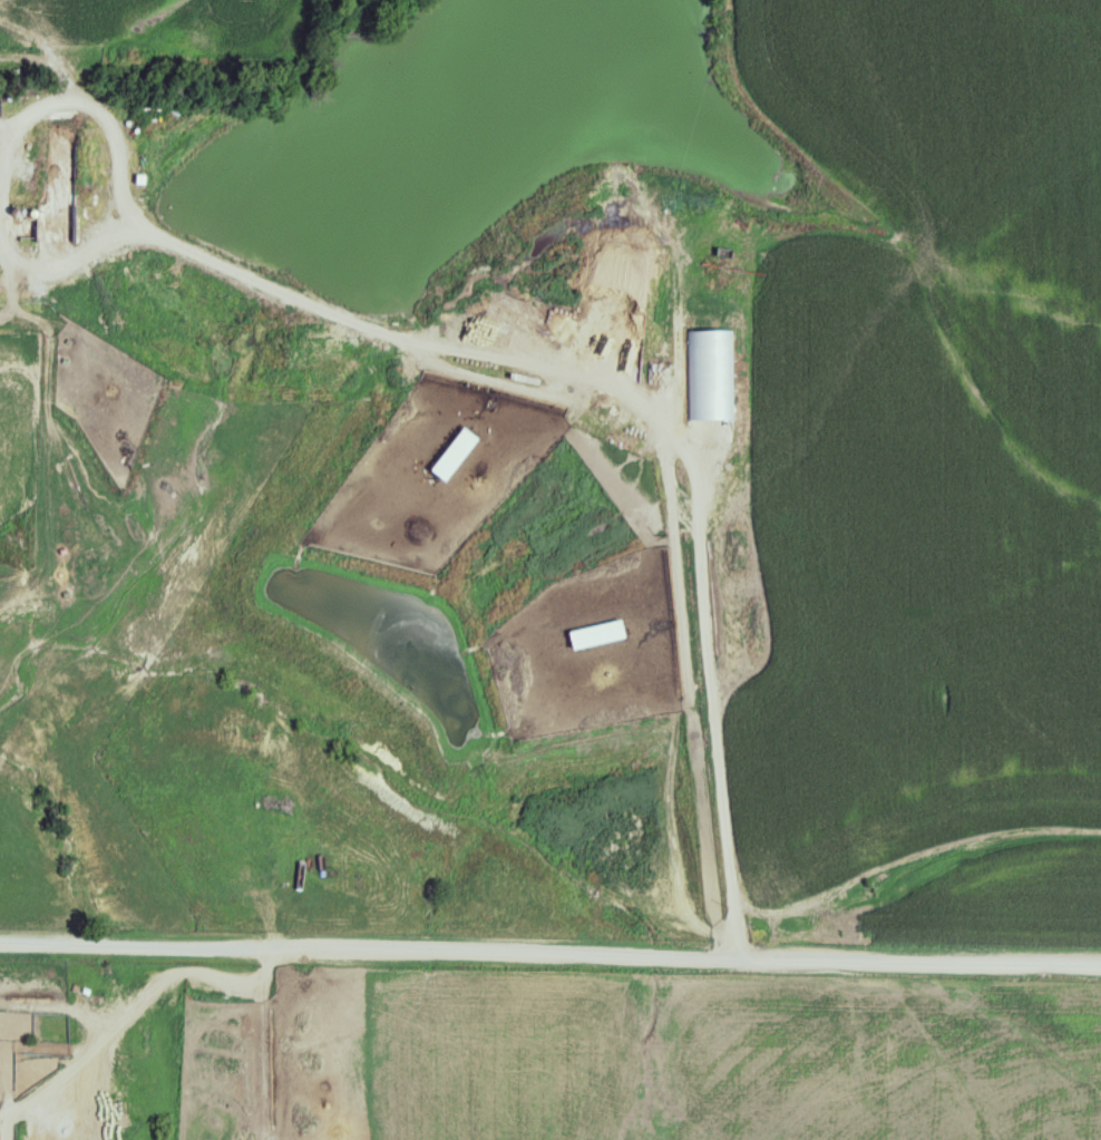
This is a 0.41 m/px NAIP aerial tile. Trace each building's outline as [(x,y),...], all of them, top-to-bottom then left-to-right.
[(450,484),(484,441),(468,428),(435,472),(450,484)] [(577,652),(630,640),(626,620),(572,632),(577,652)]
